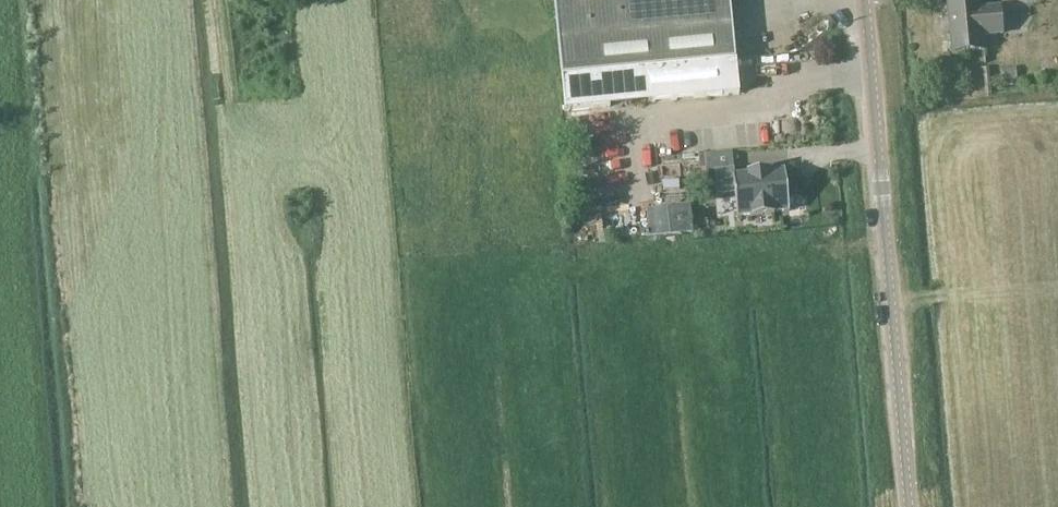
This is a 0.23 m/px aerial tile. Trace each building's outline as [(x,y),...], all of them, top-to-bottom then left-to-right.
[(560,53),(570,53),(569,43),(733,27),(730,0),(555,0),(560,53)] [(952,52),(985,49),(984,34),(997,33),(995,7),(981,8),(981,0),(948,0),(952,52)] [(560,53),(562,78),(736,61),(733,27),(569,43),(570,53),(560,53)] [(736,61),(562,78),(566,111),(608,106),(608,100),(653,96),(654,102),(740,94),(736,61)] [(716,170),(719,194),(737,192),(740,218),(792,211),(787,168),(736,174),(736,167),(716,170)] [(693,232),(690,205),(668,208),(671,234),(693,232)]
